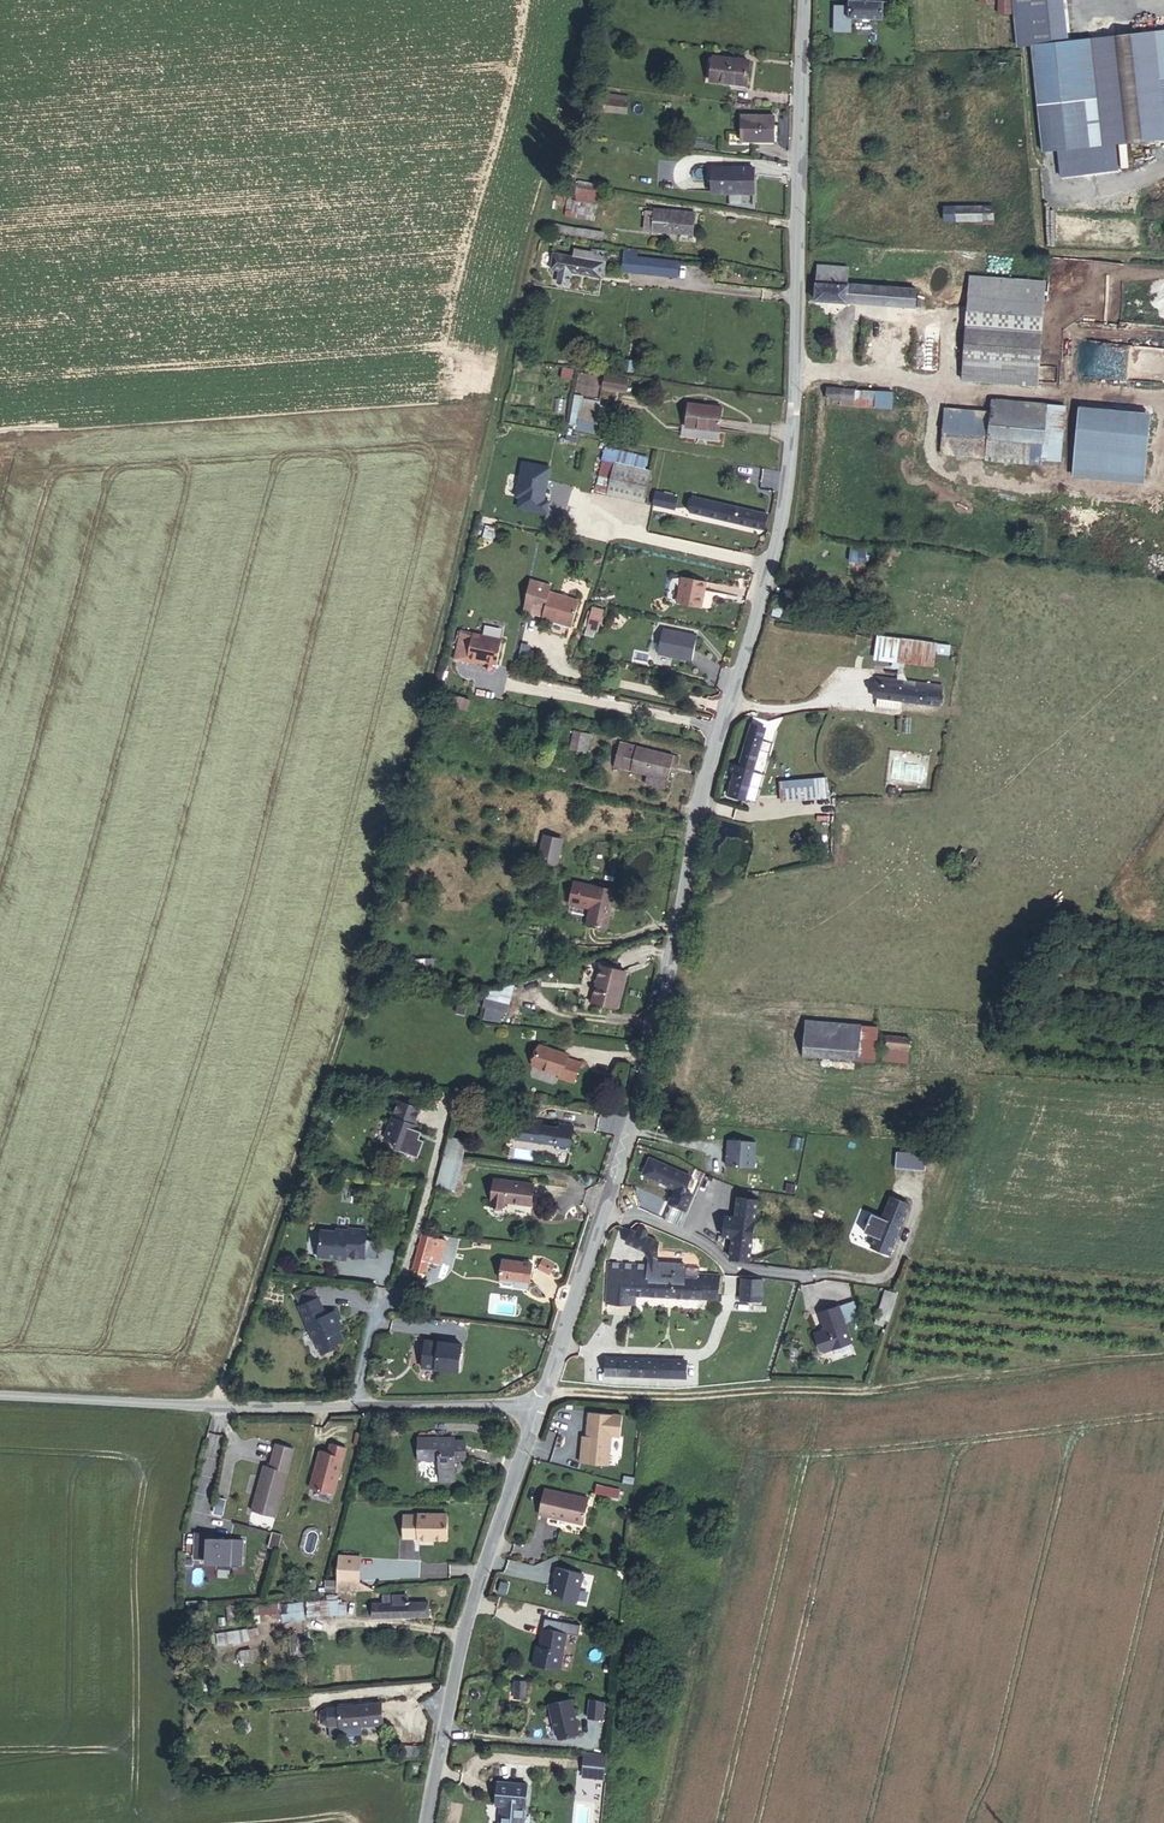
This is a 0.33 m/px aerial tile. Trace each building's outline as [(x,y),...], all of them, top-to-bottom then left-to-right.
[(987,0),(974,0),(974,12),(986,12),(987,0)] [(1010,0),(998,0),(997,29),(1010,30),(1010,0)] [(1030,15),(1036,65),(1032,65),(1045,174),(1059,172),(1061,184),(1095,180),(1094,168),(1163,160),(1163,135),(1160,98),(1163,97),(1163,50),(1155,51),(1067,61),(1061,12),(1030,15)] [(885,32),(886,14),(844,13),(843,31),(885,32)] [(1003,84),(1004,73),(984,73),(984,84),(1003,84)] [(1014,74),(1004,73),(1003,84),(1015,84),(1014,74)] [(706,74),(703,99),(741,103),(745,79),(706,74)] [(605,95),(604,110),(627,112),(628,96),(605,95)] [(738,152),(771,154),(772,130),(739,128),(738,152)] [(669,181),(670,173),(650,171),(649,179),(669,181)] [(708,208),(749,211),(751,185),(710,183),(708,208)] [(583,236),(587,208),(565,204),(560,232),(583,236)] [(985,227),(984,212),(937,213),(938,229),(985,227)] [(698,253),(702,228),(659,223),(656,248),(698,253)] [(551,238),(549,246),(597,254),(598,246),(551,238)] [(580,264),(582,257),(582,255),(563,251),(562,261),(580,264)] [(598,260),(582,257),(580,264),(562,261),(547,259),(544,274),(554,275),(567,278),(594,283),(598,260)] [(635,269),(637,260),(623,258),(623,266),(635,269)] [(691,277),(635,269),(623,266),(621,278),(690,290),(691,277)] [(565,292),(567,278),(554,275),(551,290),(565,292)] [(817,281),(816,298),(846,300),(846,295),(847,282),(817,281)] [(1134,299),(1135,286),(1095,283),(1094,296),(1134,299)] [(968,315),(1045,319),(1047,288),(970,284),(968,315)] [(846,300),(816,298),(816,312),(916,319),(918,300),(846,295),(846,300)] [(1043,337),(1045,319),(968,315),(967,332),(1043,337)] [(1163,381),(1163,328),(1115,323),(1113,347),(1095,345),(1092,375),(1163,381)] [(1043,337),(967,332),(963,387),(1040,392),(1043,337)] [(626,390),(627,376),(603,374),(602,389),(626,390)] [(579,379),(575,393),(599,399),(602,385),(579,379)] [(569,427),(598,431),(601,400),(572,396),(569,427)] [(878,406),(830,402),(829,414),(843,414),(842,420),(876,422),(876,421),(878,406)] [(878,406),(876,421),(895,423),(896,407),(878,406)] [(687,437),(723,441),(726,418),(691,413),(687,437)] [(1049,431),(1051,418),(996,413),(995,419),(992,452),(1025,455),(1033,456),(1046,458),(1049,431)] [(992,452),(995,419),(948,415),(943,461),(990,465),(992,452)] [(1049,431),(1068,434),(1070,419),(1051,418),(1049,431)] [(1152,485),(1155,425),(1082,421),(1078,481),(1152,485)] [(1066,460),(1068,434),(1049,431),(1046,458),(1066,460)] [(1025,455),(992,452),(990,465),(1024,468),(1025,455)] [(1031,469),(1033,456),(1025,455),(1024,468),(1031,469)] [(1065,476),(1066,460),(1046,458),(1044,474),(1065,476)] [(642,517),(647,485),(610,478),(604,510),(642,517)] [(653,490),(652,505),(675,507),(677,493),(653,490)] [(556,494),(551,509),(579,517),(584,502),(556,494)] [(669,521),(672,510),(653,506),(651,517),(669,521)] [(764,540),(767,527),(695,512),(692,526),(764,540)] [(527,609),(533,584),(528,583),(521,614),(540,618),(542,612),(527,609)] [(542,612),(547,587),(533,584),(527,609),(542,612)] [(704,623),(709,595),(681,588),(675,616),(704,623)] [(577,600),(546,593),(540,618),(571,625),(577,600)] [(588,605),(586,628),(599,630),(602,606),(588,605)] [(656,654),(689,662),(696,635),(662,626),(656,654)] [(498,665),(503,639),(473,633),(467,662),(478,664),(479,661),(498,665)] [(913,639),(880,635),(877,656),(894,658),(894,664),(900,665),(898,678),(907,679),(904,671),(905,660),(911,660),(913,639)] [(937,643),(913,639),(911,660),(934,664),(937,643)] [(898,678),(877,675),(875,695),(878,696),(902,699),(941,704),(943,685),(907,679),(898,678)] [(464,708),(467,699),(441,694),(439,703),(464,708)] [(902,699),(878,696),(877,705),(901,708),(902,699)] [(745,797),(768,726),(752,721),(737,771),(732,770),(726,791),(745,797)] [(568,748),(586,752),(590,731),(573,727),(568,748)] [(621,741),(615,770),(669,784),(676,756),(621,741)] [(667,792),(669,784),(648,779),(646,787),(667,792)] [(816,780),(780,784),(782,802),(818,799),(816,780)] [(904,810),(897,808),(896,816),(903,817),(904,810)] [(544,831),(535,857),(555,864),(564,837),(544,831)] [(589,907),(585,926),(605,931),(614,891),(573,882),(568,903),(589,907)] [(432,912),(444,915),(450,890),(438,887),(432,912)] [(404,947),(410,930),(396,925),(390,942),(404,947)] [(626,975),(602,968),(592,1006),(617,1013),(626,975)] [(481,1018),(500,1021),(502,1010),(508,1011),(512,982),(487,979),(481,1018)] [(860,1039),(859,1058),(876,1059),(879,1024),(808,1017),(806,1035),(860,1039)] [(887,1044),(903,1047),(904,1033),(888,1032),(887,1044)] [(805,1054),(859,1058),(860,1039),(806,1035),(805,1054)] [(569,1053),(540,1044),(531,1066),(559,1075),(558,1080),(572,1085),(579,1063),(567,1059),(569,1053)] [(902,1059),(903,1047),(887,1044),(886,1058),(902,1059)] [(424,1096),(402,1088),(387,1131),(397,1135),(399,1138),(398,1141),(410,1146),(416,1127),(414,1126),(418,1114),(424,1096)] [(568,1159),(569,1154),(573,1132),(574,1128),(559,1125),(558,1129),(538,1125),(539,1121),(520,1118),(520,1122),(514,1126),(513,1133),(516,1139),(534,1143),(534,1145),(551,1148),(550,1155),(568,1159)] [(451,1136),(448,1145),(461,1149),(464,1139),(451,1136)] [(755,1139),(726,1137),(724,1165),(754,1166),(755,1139)] [(446,1156),(459,1158),(461,1149),(448,1145),(446,1156)] [(884,1163),(914,1166),(915,1149),(885,1147),(884,1163)] [(446,1156),(438,1185),(451,1188),(459,1158),(446,1156)] [(529,1204),(531,1186),(492,1180),(488,1204),(502,1207),(503,1200),(529,1204)] [(678,1209),(683,1192),(665,1188),(660,1205),(678,1209)] [(857,1236),(875,1244),(896,1198),(878,1190),(869,1210),(858,1204),(850,1222),(861,1227),(857,1236)] [(729,1250),(750,1250),(750,1193),(730,1193),(729,1213),(719,1213),(719,1235),(729,1235),(729,1250)] [(334,1224),(320,1223),(316,1252),(339,1254),(339,1253),(351,1254),(352,1252),(370,1254),(373,1224),(347,1221),(347,1223),(335,1222),(334,1224)] [(621,1240),(630,1245),(655,1246),(656,1244),(641,1235),(644,1231),(637,1226),(633,1231),(628,1228),(621,1240)] [(427,1232),(418,1267),(430,1269),(432,1259),(443,1262),(450,1236),(427,1232)] [(370,1252),(382,1253),(384,1236),(372,1235),(370,1252)] [(655,1246),(630,1245),(645,1254),(644,1264),(605,1263),(605,1277),(620,1277),(699,1277),(700,1273),(697,1274),(697,1270),(684,1270),(684,1266),(655,1266),(655,1246)] [(536,1261),(533,1269),(544,1274),(548,1266),(536,1261)] [(526,1285),(529,1268),(500,1262),(496,1280),(526,1285)] [(699,1293),(699,1294),(717,1294),(717,1273),(700,1273),(699,1277),(699,1293)] [(762,1297),(762,1274),(741,1274),(741,1296),(762,1297)] [(634,1298),(699,1299),(699,1294),(699,1293),(619,1292),(620,1277),(605,1277),(604,1305),(634,1305),(634,1298)] [(699,1293),(699,1277),(620,1277),(619,1292),(699,1293)] [(304,1302),(320,1295),(317,1287),(300,1294),(304,1302)] [(883,1288),(877,1317),(889,1320),(896,1291),(883,1288)] [(814,1336),(843,1327),(832,1293),(811,1300),(816,1315),(805,1319),(810,1334),(814,1336)] [(318,1336),(325,1350),(339,1343),(338,1340),(346,1336),(342,1326),(344,1324),(337,1308),(328,1312),(320,1295),(304,1302),(313,1323),(311,1324),(317,1337),(318,1336)] [(426,1363),(462,1368),(467,1341),(430,1336),(426,1363)] [(688,1366),(688,1348),(609,1349),(608,1367),(688,1366)] [(404,1434),(405,1423),(388,1422),(388,1434),(404,1434)] [(461,1436),(426,1436),(424,1461),(449,1462),(448,1485),(467,1486),(468,1463),(481,1463),(482,1441),(462,1440),(461,1436)] [(301,1446),(283,1440),(277,1464),(271,1462),(258,1507),(281,1514),(301,1446)] [(314,1481),(339,1489),(350,1452),(325,1444),(314,1481)] [(581,1519),(588,1495),(543,1483),(537,1507),(581,1519)] [(596,1495),(619,1496),(620,1487),(596,1485),(596,1495)] [(272,1526),(275,1516),(250,1510),(248,1520),(272,1526)] [(417,1536),(446,1537),(447,1512),(418,1511),(417,1536)] [(242,1563),(244,1535),(194,1533),(192,1560),(242,1563)] [(339,1576),(359,1578),(361,1553),(341,1551),(339,1576)] [(324,1589),(334,1589),(334,1578),(324,1578),(324,1589)] [(384,1600),(401,1600),(401,1590),(385,1590),(384,1600)] [(306,1615),(345,1614),(345,1598),(306,1599),(306,1615)] [(429,1600),(401,1600),(384,1600),(374,1600),(374,1619),(428,1619),(429,1600)] [(303,1601),(257,1603),(257,1613),(280,1612),(280,1620),(303,1620),(303,1601)] [(531,1666),(556,1672),(564,1633),(542,1628),(538,1647),(535,1646),(531,1666)] [(245,1640),(245,1632),(213,1634),(213,1642),(245,1640)] [(331,1702),(366,1698),(365,1692),(330,1696),(331,1702)] [(387,1712),(385,1695),(366,1698),(331,1702),(324,1706),(324,1713),(332,1716),(343,1715),(343,1717),(387,1712)] [(566,1698),(545,1702),(550,1728),(556,1732),(571,1729),(566,1698)] [(603,1718),(604,1699),(588,1698),(587,1717),(603,1718)] [(597,1748),(576,1746),(574,1764),(595,1766),(597,1748)] [(497,1776),(496,1782),(526,1784),(527,1779),(497,1776)] [(496,1782),(493,1800),(501,1802),(498,1822),(521,1822),(526,1784),(496,1782)]
